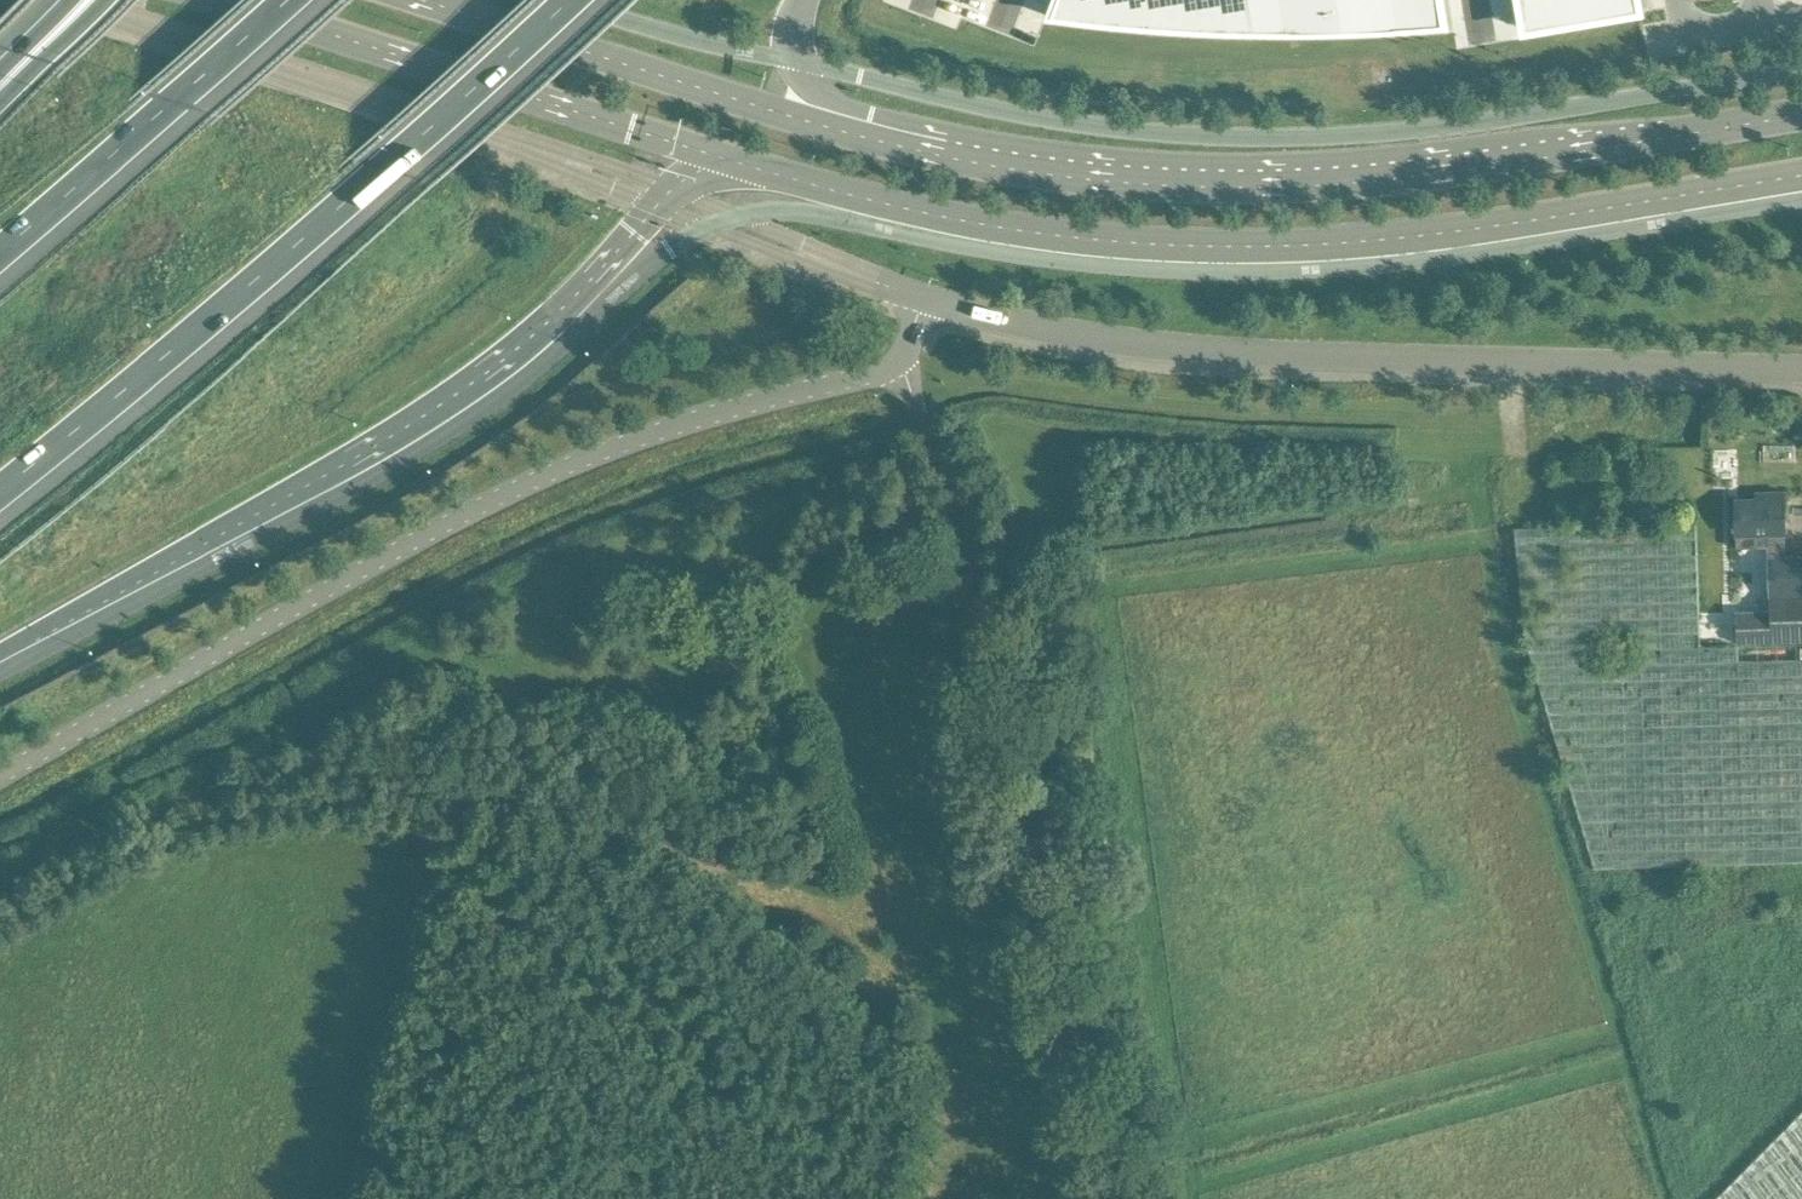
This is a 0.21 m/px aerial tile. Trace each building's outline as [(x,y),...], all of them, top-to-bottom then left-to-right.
[(1052,17),(1095,22),(1122,25),(1148,27),(1176,29),(1202,30),(1229,31),(1256,32),(1290,32),(1321,32),(1351,31),(1382,30),(1395,29),(1443,26),(1439,0),(1058,0),(1052,17)] [(1522,13),(1525,30),(1638,10),(1636,0),(1520,0),(1522,13)] [(1734,499),(1736,536),(1736,548),(1767,547),(1767,557),(1767,560),(1769,594),(1768,594),(1768,597),(1769,597),(1769,611),(1735,612),(1736,643),(1801,641),(1801,556),(1785,557),(1783,491),(1766,492),(1766,498),(1734,499)] [(1514,528),(1515,552),(1524,635),(1595,867),(1801,860),(1801,659),(1736,661),(1735,646),(1699,647),(1696,523),(1514,528)] [(1713,1198),(1801,1198),(1801,1110),(1713,1198)]
